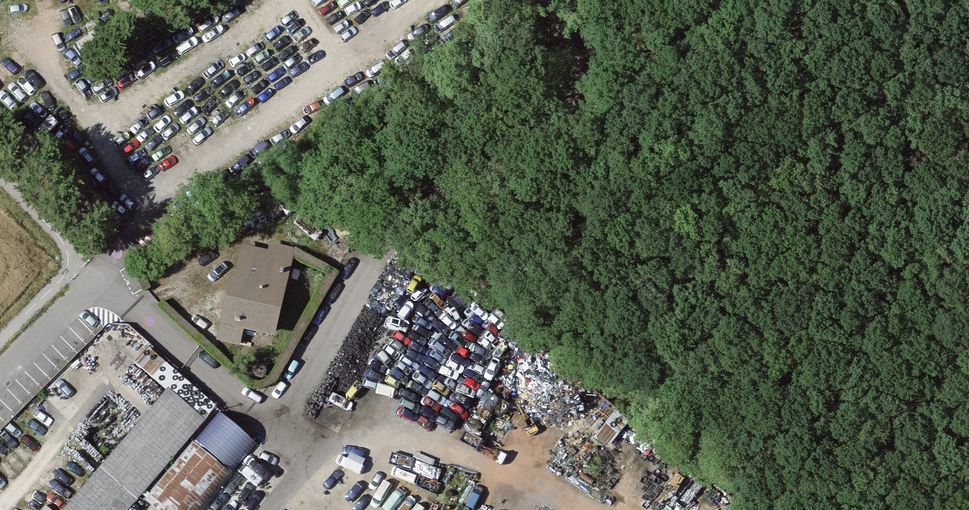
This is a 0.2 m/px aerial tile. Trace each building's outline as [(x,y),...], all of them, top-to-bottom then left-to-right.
[(285,247),(281,263),(294,267),(298,251),(285,247)] [(281,263),(251,255),(233,325),(247,329),(277,337),(294,267),(281,263)] [(231,332),(232,334),(245,337),(247,329),(233,325),(231,332)] [(69,509),(126,509),(204,420),(171,391),(69,509)] [(147,498),(161,509),(203,509),(259,441),(220,409),(147,498)]
